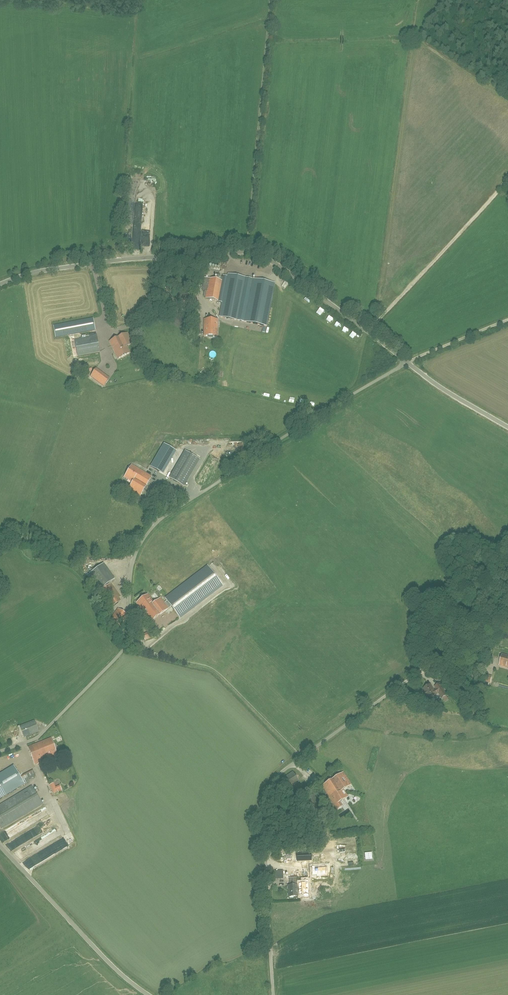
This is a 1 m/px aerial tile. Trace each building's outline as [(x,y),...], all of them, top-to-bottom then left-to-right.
[(237,320),(243,287),(248,288),(250,278),(228,274),(227,281),(220,317),(237,320)] [(223,281),(209,278),(204,278),(202,290),(204,291),(203,297),(206,297),(205,298),(219,301),(223,281)] [(187,293),(194,291),(192,285),(186,286),(187,290),(175,293),(176,300),(182,298),(184,307),(194,304),(192,296),(188,297),(187,293)] [(121,298),(124,297),(127,312),(133,310),(129,292),(120,294),(121,298)] [(54,325),(56,337),(96,330),(93,318),(54,325)] [(217,336),(217,319),(204,319),(204,335),(217,336)] [(126,346),(132,343),(127,333),(109,341),(118,358),(129,352),(126,346)] [(97,336),(74,340),(77,356),(100,351),(97,336)] [(107,357),(99,359),(104,377),(112,375),(107,357)] [(90,362),(94,375),(102,373),(97,360),(90,362)] [(100,384),(104,386),(109,380),(105,377),(100,384)] [(208,472),(217,455),(213,453),(215,449),(212,447),(201,468),(208,472)] [(169,478),(184,486),(199,460),(185,451),(169,478)] [(159,472),(162,468),(153,463),(150,467),(159,472)] [(140,496),(151,477),(131,465),(124,477),(132,482),(128,489),(140,496)] [(98,591),(115,579),(112,576),(103,564),(87,575),(98,591)] [(169,608),(171,606),(180,618),(222,586),(208,566),(166,598),(167,600),(164,603),(161,598),(154,603),(147,594),(137,602),(151,622),(169,609),(169,608)] [(118,609),(107,625),(117,631),(126,618),(125,617),(127,615),(118,609)] [(218,625),(219,625),(220,623),(216,621),(212,631),(215,632),(218,625)] [(150,631),(143,634),(145,641),(152,638),(150,631)] [(499,665),(507,667),(507,656),(502,654),(499,665)] [(484,674),(482,681),(490,683),(492,676),(484,674)] [(430,685),(423,689),(425,692),(423,693),(425,697),(427,696),(429,699),(436,695),(436,694),(439,693),(442,698),(447,695),(442,688),(438,690),(437,689),(434,691),(430,685)] [(24,737),(39,731),(34,720),(20,726),(24,737)] [(35,764),(57,756),(51,739),(28,747),(35,764)] [(23,785),(29,781),(28,780),(35,776),(33,771),(20,779),(13,767),(0,775),(0,798),(23,785)] [(322,786),(337,809),(342,806),(340,802),(348,797),(343,790),(351,784),(343,772),(322,786)] [(49,785),(53,793),(58,791),(58,793),(62,791),(61,789),(62,789),(60,785),(55,787),(53,783),(49,785)] [(5,826),(42,803),(31,786),(0,805),(0,827),(1,829),(5,826)] [(304,800),(313,816),(323,810),(316,797),(314,798),(312,796),(304,800)] [(35,811),(40,817),(45,813),(41,807),(35,811)] [(8,835),(24,828),(22,822),(13,826),(12,826),(6,828),(7,831),(6,831),(8,835)] [(11,840),(6,843),(10,850),(15,847),(11,840)] [(327,866),(313,867),(314,875),(324,875),(328,875),(327,872),(327,866)] [(296,888),(295,888),(295,892),(296,892),(296,895),(300,895),(306,894),(305,890),(305,880),(301,880),(300,880),(300,883),(299,883),(296,883),(296,888)]
